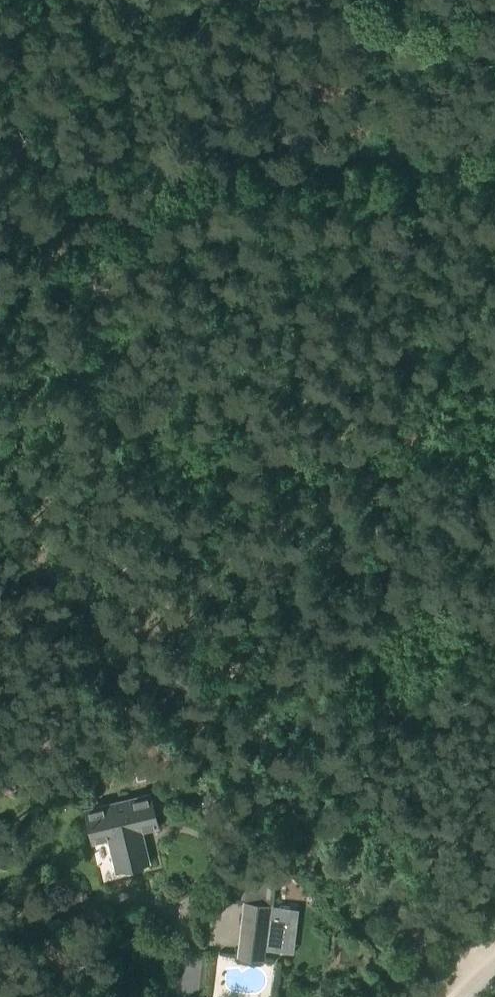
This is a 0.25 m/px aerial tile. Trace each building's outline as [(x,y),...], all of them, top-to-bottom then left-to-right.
[(149,862),(141,831),(158,827),(150,795),(86,810),(93,843),(109,839),(115,863),(131,860),(132,866),(149,862)] [(264,961),(271,905),(245,902),(238,958),(264,961)]
